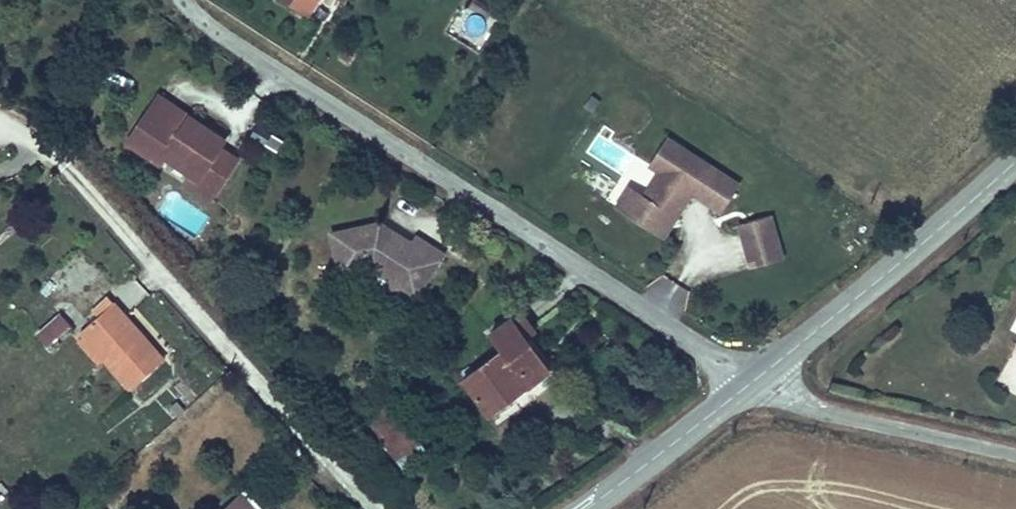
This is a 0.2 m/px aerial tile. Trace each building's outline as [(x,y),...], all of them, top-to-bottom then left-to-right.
[(309,22),(323,0),(275,0),(309,22)] [(185,125),(192,114),(161,94),(154,104),(185,125)] [(240,156),(224,145),(228,138),(192,114),(185,125),(154,104),(130,140),(164,162),(169,155),(195,173),(191,179),(214,195),(240,156)] [(721,213),(740,185),(667,139),(659,151),(668,157),(659,172),(643,196),(639,194),(625,215),(656,235),(669,215),(677,220),(689,202),(686,199),(690,193),(693,195),(721,213)] [(659,172),(668,157),(659,151),(649,166),(659,172)] [(625,215),(639,194),(628,187),(614,208),(625,215)] [(664,240),(677,220),(669,215),(656,235),(664,240)] [(783,261),(770,218),(738,227),(751,270),(783,261)] [(411,271),(423,278),(440,253),(413,236),(407,242),(394,233),(390,238),(384,233),(387,228),(376,220),(327,231),(336,273),(367,267),(386,278),(400,287),(411,271)] [(390,238),(394,233),(387,228),(384,233),(390,238)] [(400,287),(412,295),(423,278),(411,271),(400,287)] [(408,302),(412,295),(400,287),(386,278),(381,284),(408,302)] [(97,318),(114,304),(107,297),(91,311),(97,318)] [(130,392),(166,360),(115,303),(114,304),(97,318),(79,334),(83,339),(105,364),(130,392)] [(463,378),(489,414),(554,367),(531,336),(539,330),(522,306),(489,330),(503,349),(463,378)] [(36,335),(47,348),(69,328),(58,315),(36,335)] [(98,370),(105,364),(83,339),(76,345),(98,370)] [(419,443),(389,405),(367,422),(397,460),(419,443)] [(242,492),(235,499),(244,508),(257,508),(242,492)] [(235,499),(223,508),(244,508),(235,499)]
